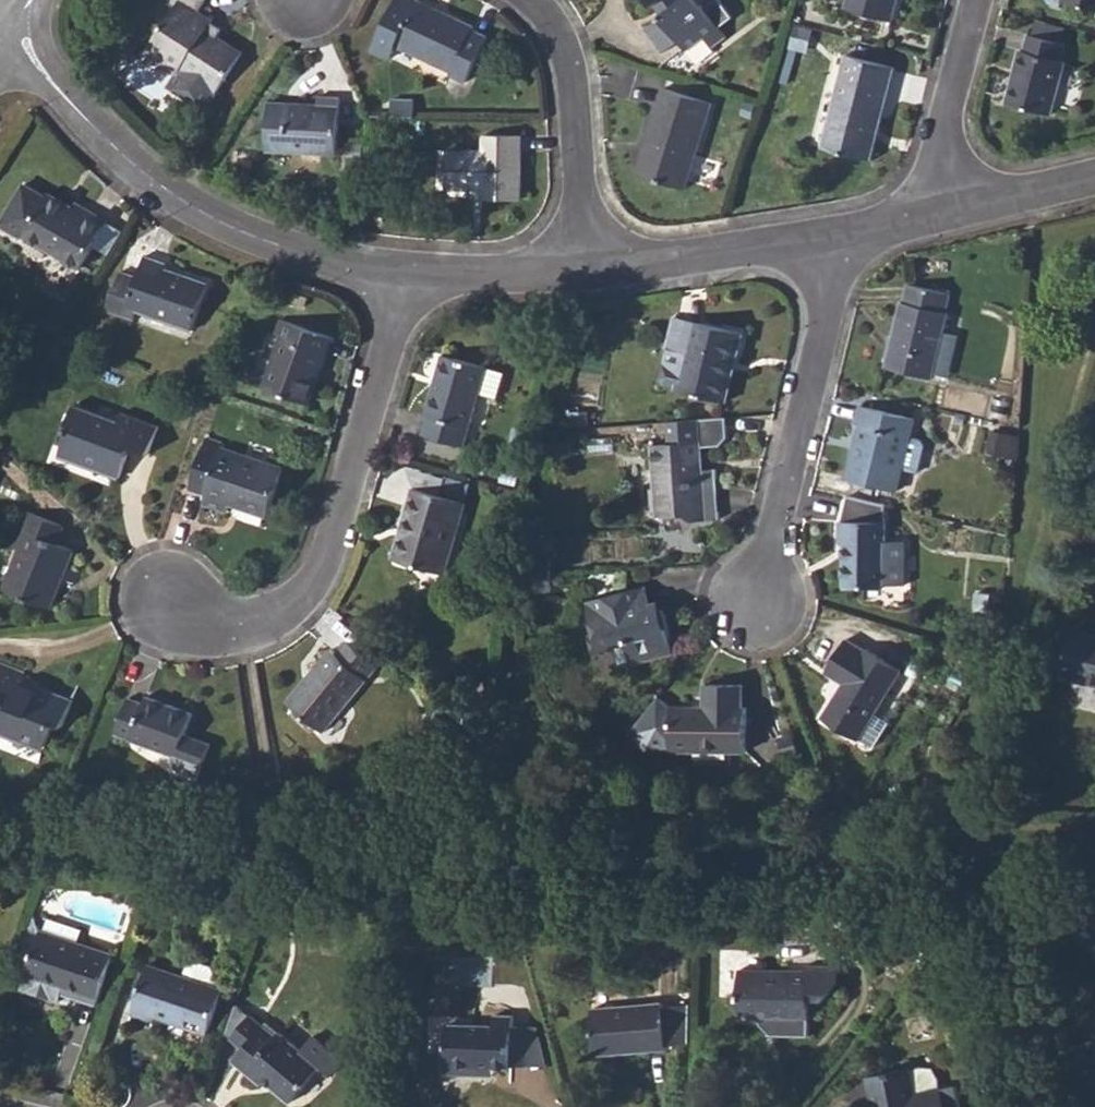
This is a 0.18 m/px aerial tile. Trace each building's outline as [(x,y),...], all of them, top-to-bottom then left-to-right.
[(177,75),(181,69),(216,92),(242,52),(206,30),(213,19),(199,11),(183,0),(180,0),(144,54),(177,75)] [(199,11),(206,0),(183,0),(199,11)] [(389,59),(395,46),(451,71),(449,75),(466,83),(486,37),(471,30),(472,27),(415,1),(414,3),(406,0),(392,0),(370,51),(389,59)] [(662,16),(645,28),(662,52),(679,40),(687,51),(706,37),(712,45),(725,36),(718,26),(731,18),(719,0),(714,0),(704,7),(699,0),(650,0),(662,16)] [(843,7),(891,21),(897,0),(845,0),(843,7)] [(1094,8),(1094,0),(1064,0),(1094,8)] [(790,47),(805,51),(811,30),(796,26),(790,47)] [(1005,101),(1050,114),(1064,59),(1059,58),(1064,42),(1027,33),(1023,49),(1018,48),(1005,101)] [(864,157),(877,106),(882,108),(894,65),(845,52),(822,146),(864,157)] [(177,75),(173,82),(208,105),(216,92),(181,69),(177,75)] [(669,88),(695,97),(700,84),(674,76),(669,88)] [(669,88),(663,87),(636,172),(683,188),(711,102),(695,97),(669,88)] [(266,150),(336,153),(340,97),(319,95),(318,104),(269,101),(266,150)] [(391,116),(413,116),(414,101),(392,100),(391,116)] [(864,157),(870,158),(882,108),(877,106),(864,157)] [(446,149),(446,187),(482,188),(482,198),(519,199),(520,135),(483,134),(483,150),(446,149)] [(13,204),(33,216),(23,235),(79,267),(107,219),(90,208),(85,213),(72,205),(49,192),(46,194),(25,182),(13,204)] [(72,205),(85,213),(90,208),(76,200),(72,205)] [(13,204),(0,226),(21,238),(23,235),(33,216),(13,204)] [(117,284),(113,282),(105,308),(123,315),(126,306),(135,309),(191,329),(207,283),(163,267),(165,262),(144,254),(137,276),(132,289),(117,284)] [(117,284),(132,289),(137,276),(121,271),(117,284)] [(884,367),(931,379),(933,373),(948,378),(959,336),(944,332),(949,313),(944,311),(949,293),(908,283),(904,301),(900,300),(884,367)] [(123,315),(132,318),(135,309),(126,306),(123,315)] [(676,387),(675,388),(722,400),(734,352),(738,352),(744,332),(674,314),(659,377),(663,383),(676,387)] [(263,387),(308,404),(331,337),(280,319),(274,334),(281,337),(263,387)] [(425,412),(431,415),(426,434),(464,445),(486,365),(442,353),(425,412)] [(60,446),(78,453),(76,461),(118,476),(129,446),(147,453),(158,425),(121,411),(118,420),(72,403),(64,422),(68,424),(60,446)] [(845,477),(895,490),(900,468),(916,472),(924,440),(922,438),(908,435),(913,416),(859,403),(854,423),(858,424),(845,477)] [(650,443),(655,516),(684,514),(692,521),(720,519),(716,467),(704,468),(702,444),(721,443),(728,434),(726,415),(672,420),(674,436),(667,437),(667,442),(650,443)] [(672,420),(665,421),(667,437),(674,436),(672,420)] [(985,452),(1000,456),(1005,433),(990,429),(985,452)] [(205,441),(221,447),(223,442),(206,436),(205,441)] [(205,441),(190,487),(205,493),(203,501),(226,509),(230,502),(267,516),(282,470),(221,447),(205,441)] [(57,454),(76,461),(78,453),(60,446),(57,454)] [(397,560),(445,574),(465,502),(412,486),(401,526),(407,527),(397,560)] [(838,520),(838,542),(842,542),(843,586),(884,586),(885,582),(904,581),(905,540),(884,539),(885,503),(848,495),(840,520),(838,520)] [(4,591),(49,608),(73,549),(54,542),(62,524),(26,509),(12,544),(21,547),(4,591)] [(391,559),(397,560),(407,527),(401,526),(391,559)] [(525,591),(551,589),(550,576),(527,577),(525,591)] [(651,602),(646,585),(585,601),(593,633),(585,636),(591,658),(613,653),(611,646),(625,643),(631,663),(674,651),(662,609),(653,611),(651,602)] [(651,602),(653,611),(662,609),(660,600),(651,602)] [(1029,648),(1038,650),(1045,624),(1035,621),(1029,648)] [(1060,674),(1059,676),(1094,685),(1094,633),(1071,627),(1068,634),(1056,632),(1046,671),(1060,674)] [(829,664),(847,675),(843,682),(822,717),(858,739),(902,668),(865,645),(864,647),(845,636),(829,664)] [(286,701),(321,731),(377,664),(348,639),(336,652),(330,647),(286,701)] [(43,747),(54,723),(61,726),(73,698),(39,684),(36,690),(19,683),(25,672),(0,662),(0,730),(43,747)] [(824,671),(843,682),(847,675),(829,664),(824,671)] [(672,705),(672,748),(748,748),(748,706),(743,706),(743,683),(704,682),(704,705),(672,705)] [(126,697),(113,732),(175,755),(172,764),(199,774),(210,743),(184,734),(192,712),(145,695),(142,702),(126,697)] [(643,697),(641,744),(670,745),(672,698),(643,697)] [(1001,784),(1009,797),(1018,792),(1010,778),(1001,784)] [(993,789),(1001,802),(1009,797),(1001,784),(993,789)] [(80,802),(110,804),(111,787),(80,786),(80,802)] [(662,929),(677,930),(677,916),(662,916),(662,929)] [(24,975),(58,986),(56,992),(95,1004),(111,956),(39,932),(24,975)] [(130,1016),(151,1023),(152,1017),(206,1034),(221,989),(214,986),(215,981),(209,979),(212,972),(209,967),(192,961),(186,964),(182,977),(146,966),(130,1016)] [(762,1023),(762,1017),(774,1016),(809,1016),(809,1009),(816,1009),(838,982),(838,966),(806,965),(806,971),(739,970),(739,1022),(762,1023)] [(23,981),(56,992),(58,986),(24,975),(23,981)] [(249,1015),(233,1002),(223,1032),(229,1038),(249,1015)] [(688,1039),(689,1005),(663,1006),(663,1003),(591,1010),(594,1052),(667,1046),(666,1040),(688,1039)] [(232,1061),(260,1085),(263,1081),(289,1102),(318,1067),(264,1022),(261,1025),(249,1015),(229,1038),(242,1048),(232,1061)] [(478,1075),(478,1068),(492,1069),(510,1069),(510,1066),(512,1026),(512,1016),(493,1015),(493,1026),(446,1024),(445,1073),(478,1075)] [(510,1066),(545,1067),(535,1027),(512,1026),(510,1066)] [(910,1068),(915,1094),(940,1090),(937,1074),(935,1072),(931,1069),(927,1067),(923,1066),(919,1067),(910,1068)] [(867,1076),(872,1106),(944,1106),(940,1090),(915,1094),(910,1068),(867,1076)]
